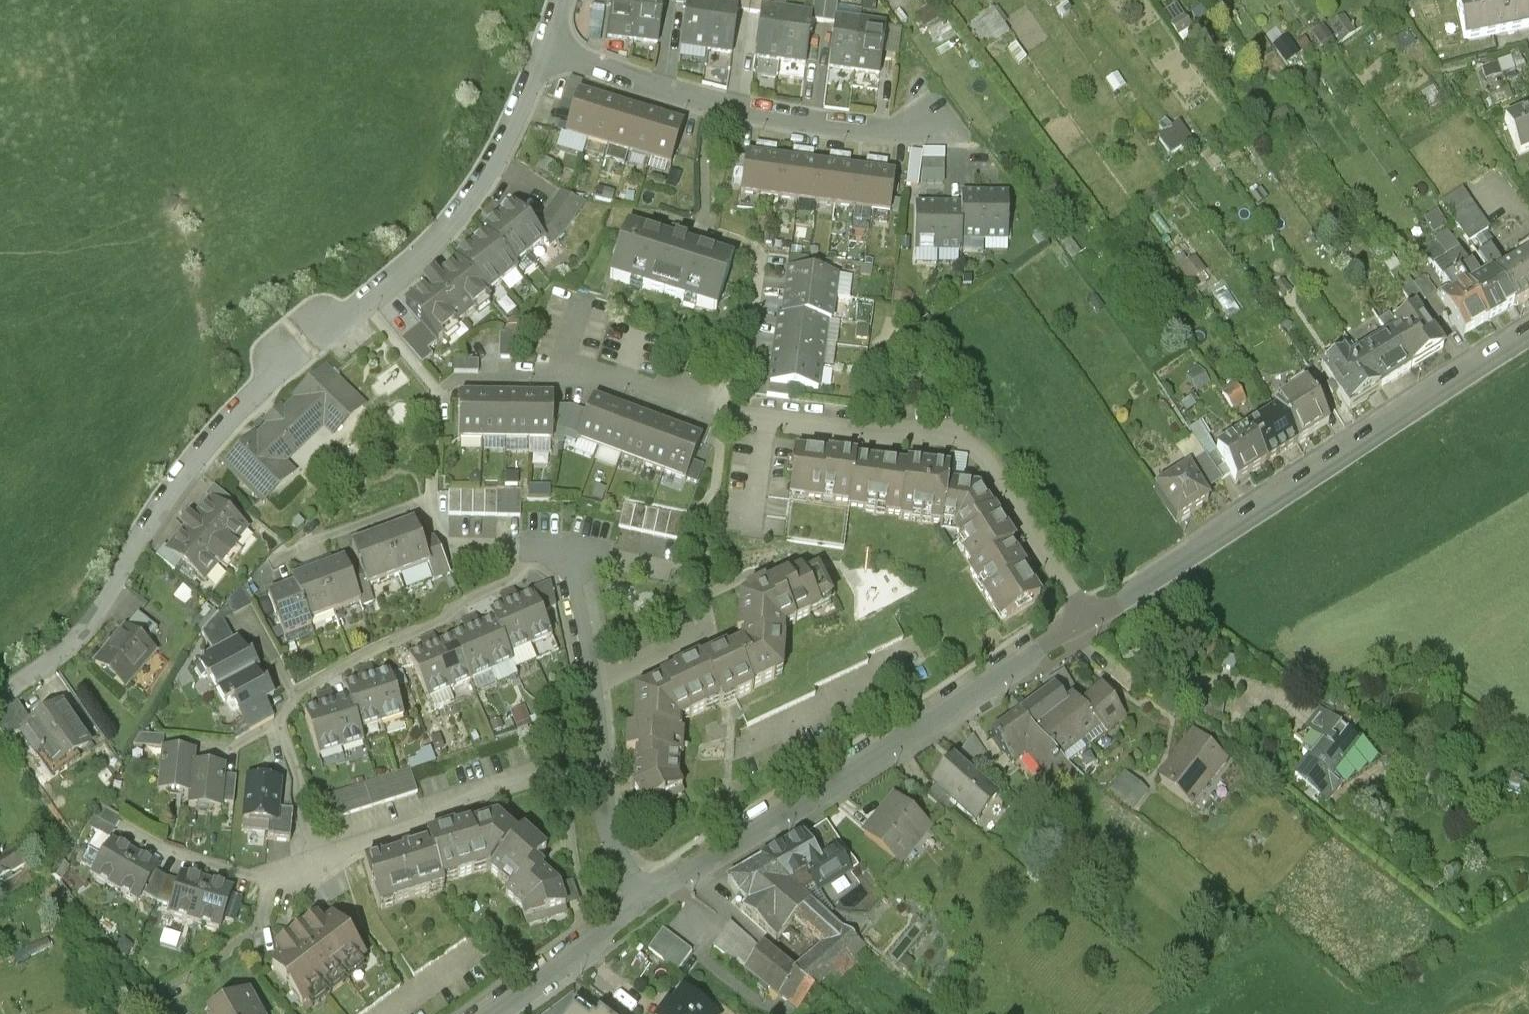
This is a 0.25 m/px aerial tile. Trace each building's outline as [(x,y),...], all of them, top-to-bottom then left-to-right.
[(632,44),(638,0),(613,0),(607,41),(632,44)] [(632,44),(657,47),(664,0),(638,0),(632,44)] [(738,8),(737,14),(749,16),(751,0),(739,0),(738,8)] [(749,16),(760,17),(761,11),(763,0),(751,0),(749,16)] [(811,18),(811,23),(823,25),(826,1),(821,0),(814,0),(811,18)] [(1458,9),(1465,44),(1528,32),(1528,0),(1504,0),(1502,0),(1498,0),(1491,1),(1492,2),(1458,9)] [(681,50),(706,54),(712,5),(687,1),(681,50)] [(826,1),(823,25),(834,26),(835,21),(837,2),(826,1)] [(713,4),(712,5),(706,54),(731,57),(737,14),(738,8),(713,4)] [(755,60),(780,63),(786,15),(761,11),(760,17),(755,60)] [(1009,35),(992,12),(979,21),(996,44),(1009,35)] [(811,18),(786,15),(780,63),(805,67),(811,23),(811,18)] [(1328,53),(1355,35),(1342,16),(1315,34),(1328,53)] [(1184,20),(1171,29),(1177,39),(1191,30),(1184,20)] [(829,70),(854,73),(860,24),(835,21),(834,26),(829,70)] [(886,27),(860,24),(854,73),(879,76),(886,27)] [(587,146),(600,105),(578,98),(565,139),(587,146)] [(608,152),(620,111),(600,105),(587,146),(608,152)] [(628,159),(641,118),(620,111),(608,152),(628,159)] [(1505,125),(1519,158),(1528,154),(1528,115),(1505,125)] [(649,165),(661,124),(641,118),(628,159),(649,165)] [(1173,156),(1197,142),(1186,122),(1161,136),(1173,156)] [(683,131),(661,124),(649,165),(670,171),(683,131)] [(754,161),(745,160),(743,176),(734,175),(731,195),(741,196),(740,200),(758,202),(765,149),(756,148),(754,161)] [(777,150),(765,149),(758,202),(777,205),(783,165),(775,164),(777,150)] [(791,166),(783,165),(777,205),(796,207),(804,154),(793,152),(791,166)] [(813,155),(804,154),(796,207),(815,210),(820,170),(812,169),(813,155)] [(828,171),(820,170),(815,210),(833,212),(840,159),(830,157),(828,171)] [(850,160),(840,159),(833,212),(852,214),(857,175),(849,174),(850,160)] [(865,176),(857,175),(852,214),(870,217),(877,164),(867,162),(865,176)] [(922,174),(944,174),(944,162),(922,162),(922,174)] [(887,165),(877,164),(870,217),(889,219),(895,180),(885,178),(887,165)] [(555,206),(575,219),(583,207),(583,206),(575,205),(562,196),(555,206)] [(983,247),(984,199),(961,199),(961,211),(960,247),(983,247)] [(1008,200),(984,199),(983,247),(1007,247),(1008,200)] [(1468,244),(1487,230),(1467,201),(1448,215),(1468,244)] [(548,215),(568,229),(575,219),(555,206),(548,215)] [(1427,219),(1438,234),(1452,224),(1442,209),(1427,219)] [(937,258),(938,210),(915,210),(914,257),(937,258)] [(937,258),(960,258),(960,247),(961,211),(938,210),(937,258)] [(499,224),(529,260),(544,247),(532,233),(514,211),(499,224)] [(557,244),(568,229),(548,215),(542,224),(541,225),(557,244)] [(487,241),(513,273),(529,260),(499,224),(484,237),(487,241)] [(532,233),(544,247),(548,252),(557,244),(541,225),(532,233)] [(733,264),(627,229),(610,283),(716,317),(733,264)] [(1385,235),(1391,243),(1400,237),(1393,229),(1385,235)] [(1528,252),(1528,239),(1514,249),(1521,258),(1528,252)] [(471,253),(501,289),(517,276),(513,273),(487,241),(471,253)] [(1521,258),(1501,270),(1487,250),(1478,257),(1490,275),(1512,306),(1513,307),(1528,296),(1528,252),(1521,258)] [(456,266),(457,266),(486,302),(501,289),(471,253),(456,266)] [(1446,261),(1456,275),(1469,267),(1459,253),(1446,261)] [(1183,270),(1194,288),(1211,277),(1200,259),(1183,270)] [(787,273),(789,273),(810,276),(812,265),(788,261),(787,273)] [(1443,283),(1456,275),(1446,261),(1433,270),(1443,283)] [(486,302),(457,266),(436,283),(434,281),(424,289),(426,292),(405,309),(421,328),(437,347),(438,349),(490,306),(486,302)] [(1512,306),(1490,275),(1477,283),(1477,279),(1469,267),(1456,275),(1489,321),(1512,306)] [(1407,300),(1417,293),(1413,287),(1400,269),(1390,276),(1407,300)] [(789,273),(786,297),(833,303),(836,279),(810,276),(789,273)] [(1463,337),(1489,321),(1456,275),(1443,283),(1450,294),(1455,297),(1450,300),(1445,300),(1442,296),(1436,300),(1447,315),(1442,318),(1450,329),(1455,325),(1463,337)] [(1423,280),(1413,287),(1417,293),(1425,303),(1435,296),(1423,280)] [(783,321),(826,326),(826,327),(830,327),(833,303),(786,297),(783,321)] [(1410,370),(1443,350),(1414,310),(1393,325),(1398,332),(1387,338),(1410,370)] [(783,321),(779,320),(775,344),(823,350),(826,327),(826,326),(783,321)] [(428,355),(437,347),(421,328),(401,345),(422,370),(432,361),(428,355)] [(499,338),(499,362),(511,363),(519,338),(499,338)] [(1380,390),(1410,370),(1387,338),(1357,357),(1357,358),(1380,390)] [(823,350),(775,344),(772,368),(820,374),(823,350)] [(1348,410),(1380,390),(1357,358),(1347,364),(1342,357),(1320,371),(1332,388),(1327,391),(1339,407),(1343,404),(1348,410)] [(454,378),(478,378),(478,366),(454,365),(454,378)] [(820,374),(772,368),(769,392),(817,398),(820,374)] [(1302,383),(1312,399),(1321,393),(1307,372),(1297,378),(1301,384),(1302,383)] [(329,436),(354,411),(337,394),(342,389),(327,375),(227,473),(242,488),(246,484),(263,501),(288,476),(278,466),(319,426),(329,436)] [(1296,444),(1328,424),(1312,399),(1302,383),(1301,384),(1286,393),(1290,399),(1274,410),(1277,413),(1296,444)] [(1231,413),(1244,404),(1235,390),(1229,394),(1222,384),(1214,389),(1231,413)] [(459,447),(482,447),(483,402),(459,402),(459,447)] [(506,403),(483,402),(482,447),(505,448),(506,403)] [(529,403),(506,403),(505,448),(528,448),(529,403)] [(553,404),(529,403),(528,448),(552,448),(552,436),(552,416),(553,404)] [(599,457),(615,415),(593,406),(587,422),(579,441),(577,448),(599,457)] [(1266,463),(1296,444),(1277,413),(1266,420),(1264,417),(1255,423),(1257,426),(1247,433),(1266,463)] [(620,465),(636,423),(615,415),(599,457),(620,465)] [(570,416),(552,416),(552,436),(566,436),(570,416)] [(587,422),(570,416),(566,436),(579,441),(587,422)] [(641,473),(657,431),(636,423),(620,465),(641,473)] [(663,481),(678,439),(657,431),(641,473),(663,481)] [(1235,483),(1266,463),(1247,433),(1216,453),(1235,483)] [(701,448),(678,439),(663,481),(685,490),(701,448)] [(1177,521),(1208,501),(1199,486),(1217,474),(1205,457),(1155,490),(1177,521)] [(795,458),(790,498),(804,500),(804,506),(823,508),(824,502),(832,503),(831,509),(848,511),(855,467),(855,463),(827,460),(827,462),(795,458)] [(906,474),(855,467),(848,511),(847,516),(848,516),(865,518),(866,512),(884,514),(883,520),(900,522),(906,474)] [(906,470),(906,474),(900,522),(899,525),(911,527),(912,521),(930,523),(930,529),(942,530),(947,489),(948,475),(906,470)] [(978,493),(947,489),(942,530),(957,532),(991,513),(978,493)] [(205,502),(208,504),(209,503),(225,516),(233,507),(214,492),(205,502)] [(461,495),(449,495),(448,519),(460,519),(461,495)] [(461,495),(460,519),(472,519),(473,495),(461,495)] [(473,495),(472,519),(484,520),(485,496),(473,495)] [(496,496),(485,496),(484,520),(496,520),(496,496)] [(496,496),(496,520),(508,520),(509,496),(496,496)] [(509,496),(508,520),(520,520),(520,496),(509,496)] [(847,516),(848,511),(831,509),(832,503),(824,502),(823,508),(804,506),(804,500),(790,498),(789,504),(790,504),(784,548),(843,555),(848,516),(847,516)] [(209,503),(208,504),(167,554),(167,555),(183,568),(205,587),(248,535),(225,516),(209,503)] [(618,531),(630,534),(635,510),(623,508),(618,531)] [(635,510),(630,534),(641,536),(647,513),(635,510)] [(993,512),(991,513),(957,532),(964,543),(957,547),(958,549),(963,546),(968,553),(963,556),(972,570),(1010,547),(1013,545),(993,512)] [(647,513),(641,536),(653,539),(658,515),(647,513)] [(658,515),(653,539),(665,541),(670,518),(658,515)] [(670,518),(665,541),(677,544),(682,520),(670,518)] [(421,548),(413,528),(383,540),(398,582),(428,571),(429,570),(421,548)] [(398,582),(383,540),(351,551),(359,572),(367,594),(368,593),(398,582)] [(433,543),(421,548),(429,570),(428,571),(434,584),(450,579),(443,565),(433,543)] [(1010,547),(972,570),(968,572),(978,587),(983,584),(987,591),(982,594),(993,610),(998,607),(1006,620),(1040,598),(1022,570),(1024,569),(1010,547)] [(175,578),(183,568),(167,555),(167,554),(164,552),(156,562),(175,578)] [(334,618),(360,608),(348,576),(344,566),(328,572),(326,566),(316,570),(334,618)] [(334,618),(316,570),(306,574),(308,580),(292,586),(308,628),(334,618)] [(348,576),(360,608),(362,612),(374,608),(368,593),(367,594),(359,572),(348,576)] [(820,586),(816,578),(802,585),(799,579),(791,583),(788,576),(771,585),(774,591),(765,596),(763,592),(746,601),(749,608),(778,632),(791,626),(792,628),(808,619),(806,614),(832,601),(824,584),(820,586)] [(310,633),(308,628),(292,586),(282,590),(285,596),(269,602),(285,643),(310,633)] [(533,599),(541,618),(555,612),(550,588),(530,596),(532,599),(533,599)] [(541,618),(533,599),(532,599),(518,605),(514,595),(507,598),(530,652),(552,642),(541,618)] [(490,618),(493,625),(509,661),(510,660),(530,652),(507,598),(499,601),(504,612),(490,618)] [(227,619),(232,627),(250,617),(243,603),(227,619)] [(725,658),(715,663),(733,699),(735,704),(751,696),(750,694),(773,682),(774,663),(780,663),(781,645),(777,645),(778,632),(749,608),(740,613),(738,642),(742,643),(742,654),(727,661),(725,658)] [(214,660),(235,648),(219,618),(201,638),(214,660)] [(139,619),(126,635),(145,650),(158,635),(139,619)] [(468,624),(491,677),(513,668),(510,660),(509,661),(493,625),(480,631),(475,621),(468,624)] [(491,677),(468,624),(461,627),(465,637),(452,643),(471,686),(491,677)] [(145,650),(126,635),(125,634),(96,669),(125,693),(154,658),(145,650)] [(471,686),(452,643),(438,649),(434,639),(426,642),(450,695),(471,686)] [(450,695),(426,642),(419,645),(423,655),(409,662),(428,705),(450,695)] [(217,695),(254,674),(258,672),(252,660),(247,662),(239,646),(235,648),(214,660),(203,666),(203,664),(200,666),(200,667),(199,668),(200,670),(197,671),(196,675),(201,684),(211,684),(217,695)] [(1120,662),(1112,673),(1134,691),(1143,680),(1120,662)] [(636,701),(634,733),(672,736),(673,725),(686,718),(688,722),(704,714),(702,709),(717,702),(719,706),(733,699),(715,663),(701,670),(699,665),(674,678),(675,680),(661,687),(661,689),(636,701)] [(371,671),(364,673),(381,729),(404,722),(389,677),(375,682),(371,671)] [(359,687),(345,691),(348,703),(349,702),(360,736),(381,729),(364,673),(356,676),(359,687)] [(262,689),(254,674),(217,695),(226,711),(233,707),(239,719),(240,719),(264,705),(274,700),(267,687),(262,689)] [(750,702),(760,721),(815,694),(812,689),(805,674),(750,701),(750,702)] [(1042,740),(1059,755),(1084,735),(1091,743),(1110,727),(1124,712),(1103,683),(1082,703),(1074,696),(1066,702),(1067,704),(1032,730),(1036,734),(1042,740)] [(1022,697),(1012,704),(1018,714),(1019,713),(1028,725),(1032,730),(1067,704),(1066,702),(1054,687),(1028,706),(1022,697)] [(349,702),(348,703),(335,707),(331,696),(324,699),(341,754),(364,747),(360,736),(349,702)] [(341,754),(324,699),(316,701),(319,712),(305,716),(319,761),(341,754)] [(746,728),(760,721),(750,702),(736,709),(746,728)] [(1222,707),(1204,702),(1199,718),(1217,723),(1222,707)] [(1018,714),(1012,704),(1010,705),(1017,715),(992,732),(1006,752),(996,760),(1002,767),(1014,760),(1027,751),(1050,778),(1068,763),(1059,755),(1042,740),(1036,734),(1032,730),(1028,725),(1019,713),(1018,714)] [(264,705),(240,719),(249,736),(274,723),(264,705)] [(25,736),(24,735),(32,729),(17,706),(0,717),(0,734),(8,747),(25,736)] [(89,750),(61,709),(32,729),(24,735),(25,736),(40,759),(39,760),(43,762),(44,761),(54,774),(89,750)] [(516,718),(522,731),(531,727),(526,714),(516,718)] [(1332,782),(1357,751),(1322,724),(1309,740),(1321,749),(1298,778),(1328,803),(1339,788),(1332,782)] [(500,727),(492,730),(496,739),(504,736),(500,727)] [(635,790),(644,808),(662,800),(660,795),(678,786),(675,781),(677,759),(679,759),(681,737),(672,736),(634,733),(634,735),(627,734),(626,757),(637,757),(635,790)] [(988,753),(976,733),(962,750),(979,763),(988,753)] [(1226,761),(1194,736),(1158,781),(1184,802),(1208,771),(1214,776),(1226,761)] [(134,751),(163,753),(164,741),(141,739),(134,751)] [(1113,756),(1115,758),(1122,751),(1113,742),(1100,754),(1107,762),(1113,756)] [(159,797),(189,800),(190,800),(193,768),(194,769),(195,757),(163,753),(159,797)] [(408,767),(410,774),(431,766),(427,755),(420,757),(414,765),(408,767)] [(998,793),(954,758),(934,783),(935,784),(958,802),(977,818),(998,793)] [(194,769),(193,768),(190,800),(189,800),(188,812),(221,815),(222,809),(224,781),(225,771),(194,769)] [(399,777),(406,799),(417,796),(410,773),(399,777)] [(1148,793),(1124,775),(1110,794),(1133,812),(1148,793)] [(387,780),(394,803),(406,799),(399,777),(387,780)] [(376,784),(383,807),(394,803),(387,780),(376,784)] [(236,782),(224,781),(222,809),(234,810),(236,782)] [(264,786),(248,785),(243,835),(268,837),(275,838),(277,816),(280,789),(275,783),(268,783),(264,786)] [(364,788),(372,810),(383,807),(376,784),(364,788)] [(958,802),(935,784),(927,793),(952,813),(957,807),(955,806),(958,802)] [(353,791),(360,814),(372,810),(364,788),(353,791)] [(341,795),(349,818),(360,814),(353,791),(341,795)] [(330,799),(337,821),(349,818),(341,795),(330,799)] [(929,825),(893,795),(864,832),(900,861),(929,825)] [(330,799),(319,802),(326,825),(337,821),(330,799)] [(121,822),(100,810),(93,821),(114,833),(121,822)] [(293,817),(277,816),(275,838),(268,837),(268,843),(290,845),(293,817)] [(427,841),(429,847),(442,887),(444,887),(442,881),(454,877),(456,883),(474,877),(472,871),(483,867),(488,872),(516,842),(497,825),(471,833),(471,831),(455,836),(454,832),(427,841)] [(523,835),(516,842),(488,872),(501,884),(505,880),(514,888),(505,898),(520,913),(526,930),(549,923),(547,917),(565,911),(558,891),(543,876),(544,875),(536,867),(546,857),(523,835)] [(821,862),(805,836),(760,863),(776,876),(787,885),(806,874),(823,864),(821,862)] [(93,880),(115,894),(136,858),(114,844),(113,845),(109,843),(108,843),(98,837),(88,856),(82,866),(96,874),(93,880)] [(81,850),(71,845),(52,881),(61,886),(81,850)] [(381,913),(379,908),(391,904),(392,909),(443,893),(442,887),(429,847),(402,856),(403,860),(382,866),(381,863),(364,868),(379,914),(381,913)] [(31,864),(22,848),(2,860),(0,857),(0,883),(31,864)] [(823,864),(806,874),(815,890),(832,879),(848,867),(838,851),(821,862),(823,864)] [(158,871),(136,858),(115,894),(137,907),(142,899),(155,876),(158,871)] [(776,876),(760,863),(728,883),(739,901),(734,907),(768,935),(785,915),(760,895),(776,876)] [(167,883),(155,876),(142,899),(157,907),(167,883)] [(768,935),(777,942),(796,920),(825,944),(802,966),(823,982),(861,946),(809,903),(810,903),(787,885),(776,876),(760,895),(785,915),(768,935)] [(169,919),(194,927),(207,885),(182,877),(179,887),(172,912),(169,919)] [(179,887),(167,883),(157,907),(172,912),(179,887)] [(232,893),(207,885),(194,927),(219,935),(222,925),(230,900),(232,893)] [(241,903),(230,900),(222,925),(234,928),(241,903)] [(364,963),(333,923),(323,931),(317,923),(275,955),(281,963),(272,969),(303,1010),(364,963)] [(746,973),(763,949),(731,926),(714,950),(746,973)] [(691,954),(662,934),(648,954),(677,974),(691,954)] [(771,991),(779,997),(795,972),(763,949),(746,973),(762,984),(759,989),(767,995),(771,991)] [(802,966),(801,965),(795,972),(779,997),(798,1010),(816,988),(823,982),(802,966)] [(357,1013),(363,1013),(400,986),(386,968),(346,1000),(357,1013)] [(685,993),(674,1008),(669,1004),(662,1013),(713,1013),(685,993)] [(247,995),(213,1013),(258,1013),(247,995)] [(346,1000),(327,1013),(357,1013),(346,1000)] [(575,1004),(568,1013),(588,1013),(575,1004)]
